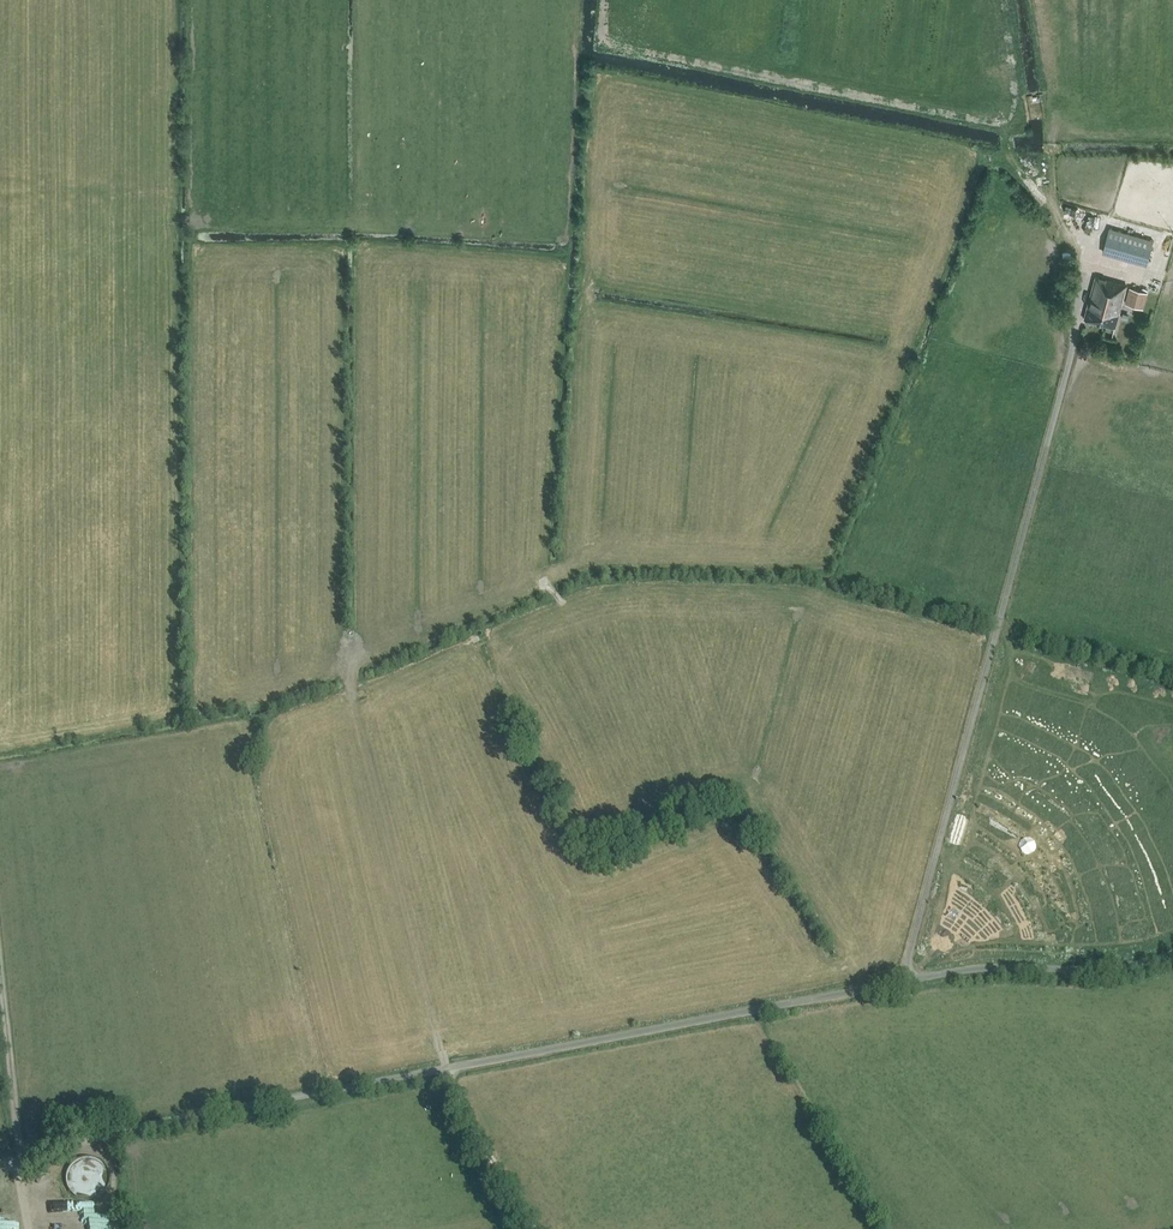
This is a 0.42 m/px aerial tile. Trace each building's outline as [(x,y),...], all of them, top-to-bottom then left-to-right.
[(1110,227),(1103,250),(1147,263),(1154,240),(1110,227)] [(1127,284),(1096,275),(1084,318),(1115,327),(1127,284)] [(1143,308),(1147,292),(1130,288),(1126,303),(1143,308)]
